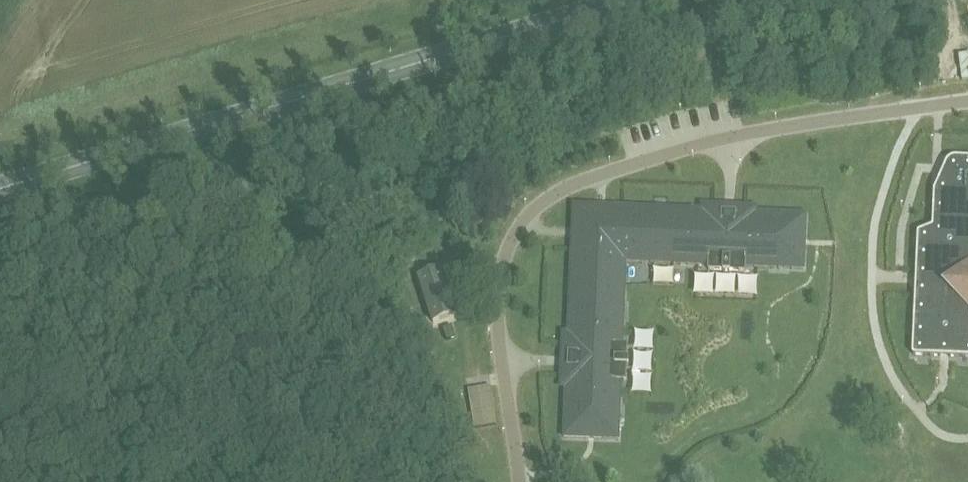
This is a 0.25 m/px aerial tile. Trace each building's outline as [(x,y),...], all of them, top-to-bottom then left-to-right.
[(957,157),(955,157),(954,157),(953,157),(952,158),(951,158),(950,159),(949,159),(948,160),(947,161),(947,162),(946,163),(945,164),(944,168),(942,172),(940,176),(942,177),(944,177),(946,178),(945,181),(943,184),(942,187),(940,186),(938,185),(936,185),(935,186),(935,188),(934,190),(934,191),(934,192),(933,203),(932,214),(932,226),(932,228),(932,231),(932,234),(927,234),(922,234),(917,234),(916,257),(915,281),(914,304),(913,320),(913,336),(912,353),(913,354),(913,355),(914,355),(915,355),(915,356),(916,356),(935,356),(954,357),(967,358),(967,157),(957,157)] [(712,208),(712,213),(701,212),(701,210),(700,210),(700,212),(689,212),(689,210),(688,210),(687,210),(667,209),(666,209),(666,210),(665,211),(655,210),(655,208),(653,208),(653,210),(643,210),(642,209),(642,208),(641,208),(618,207),(617,225),(604,224),(604,229),(595,228),(594,249),(572,249),(571,272),(571,273),(571,274),(573,274),(572,285),(570,285),(570,286),(572,286),(572,297),(571,297),(570,297),(570,298),(569,319),(569,320),(570,320),(571,321),(570,327),(570,331),(568,331),(568,332),(570,332),(570,337),(570,343),(566,343),(565,343),(565,344),(564,355),(564,356),(565,356),(570,356),(569,365),(565,365),(564,365),(564,366),(563,377),(563,378),(564,378),(564,379),(568,379),(568,385),(568,389),(566,389),(566,390),(568,390),(567,401),(566,402),(566,403),(565,412),(565,423),(565,424),(566,425),(566,435),(564,435),(564,437),(618,440),(619,440),(619,439),(620,428),(619,428),(619,427),(618,426),(618,416),(620,416),(620,414),(619,414),(619,404),(620,403),(621,402),(621,381),(626,381),(626,372),(628,372),(628,365),(630,365),(630,361),(629,361),(629,354),(627,354),(628,345),(623,345),(624,324),(624,323),(623,323),(623,322),(622,322),(623,311),(624,311),(624,310),(623,310),(623,306),(623,299),(624,299),(625,298),(625,297),(625,296),(625,287),(624,287),(624,282),(624,276),(625,275),(626,275),(626,274),(626,262),(630,262),(639,262),(640,262),(641,261),(647,261),(647,263),(650,263),(652,263),(653,263),(653,262),(654,261),(660,262),(660,263),(662,263),(663,263),(664,262),(665,262),(666,262),(666,264),(675,264),(676,262),(680,263),(684,263),(686,263),(687,263),(687,264),(688,264),(700,265),(700,263),(709,264),(709,270),(726,271),(726,273),(730,273),(730,271),(745,272),(745,265),(755,266),(755,267),(756,267),(757,267),(764,268),(766,268),(767,268),(767,267),(768,266),(770,266),(774,266),(777,267),(779,267),(779,268),(780,268),(780,267),(784,267),(790,267),(791,267),(791,268),(792,268),(792,269),(794,269),(800,269),(803,269),(804,269),(804,268),(806,215),(804,215),(804,216),(793,216),(793,215),(793,214),(792,214),(791,214),(771,213),(770,213),(770,214),(769,215),(759,214),(759,213),(758,213),(758,214),(747,214),(747,210),(747,209),(746,209),(735,208),(734,208),(734,209),(734,210),(734,214),(725,214),(725,209),(725,208),(724,208),(713,207),(712,208)] [(419,280),(433,324),(457,316),(444,272),(419,280)] [(708,320),(731,321),(732,297),(709,296),(708,320)]
